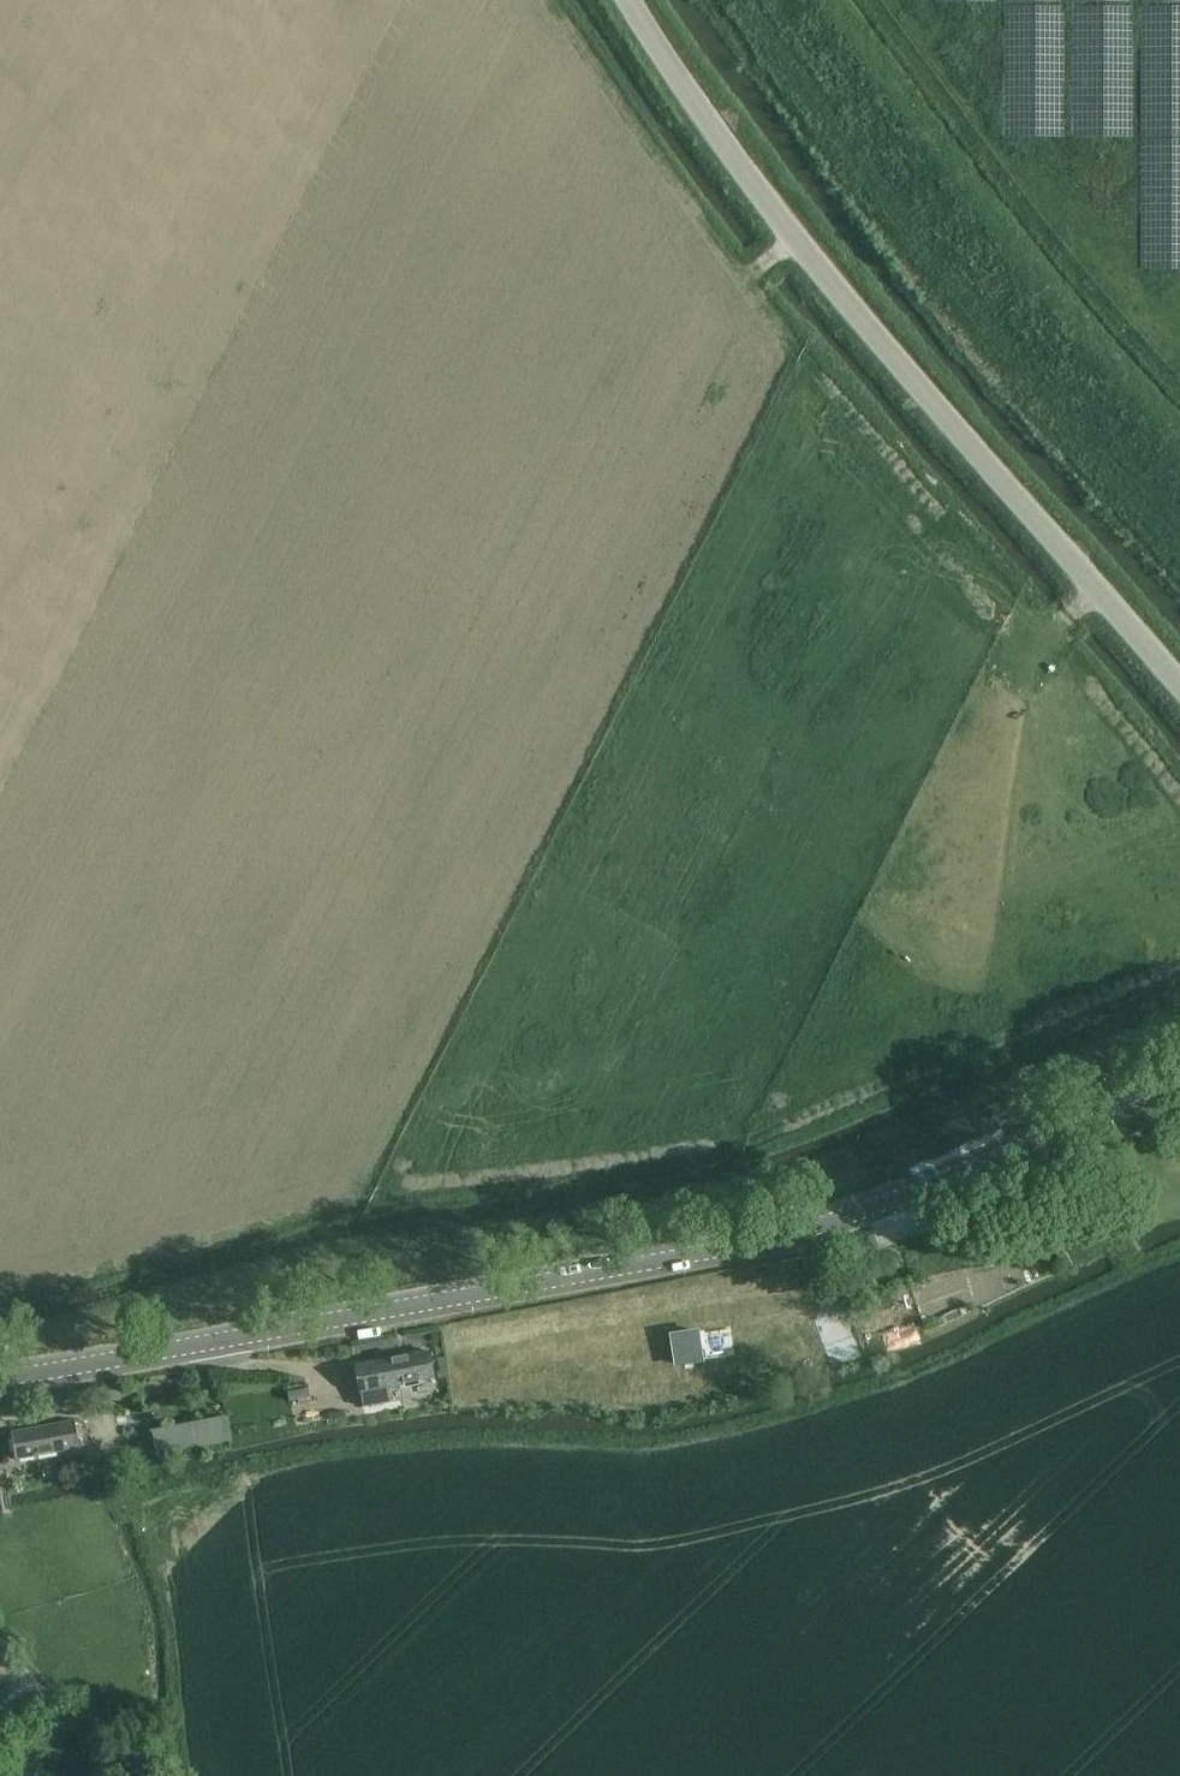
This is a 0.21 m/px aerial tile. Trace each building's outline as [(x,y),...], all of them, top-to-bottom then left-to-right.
[(905,1285),(848,1301),(856,1331),(913,1316),(905,1285)] [(674,1364),(701,1361),(697,1330),(670,1334),(674,1364)] [(405,1388),(419,1384),(419,1382),(434,1379),(429,1350),(356,1364),(361,1393),(363,1407),(389,1402),(387,1388),(404,1385),(405,1388)] [(308,1387),(286,1390),(288,1400),(310,1397),(308,1387)] [(225,1417),(151,1431),(157,1456),(229,1441),(225,1417)] [(16,1459),(80,1447),(75,1421),(11,1432),(16,1459)]
